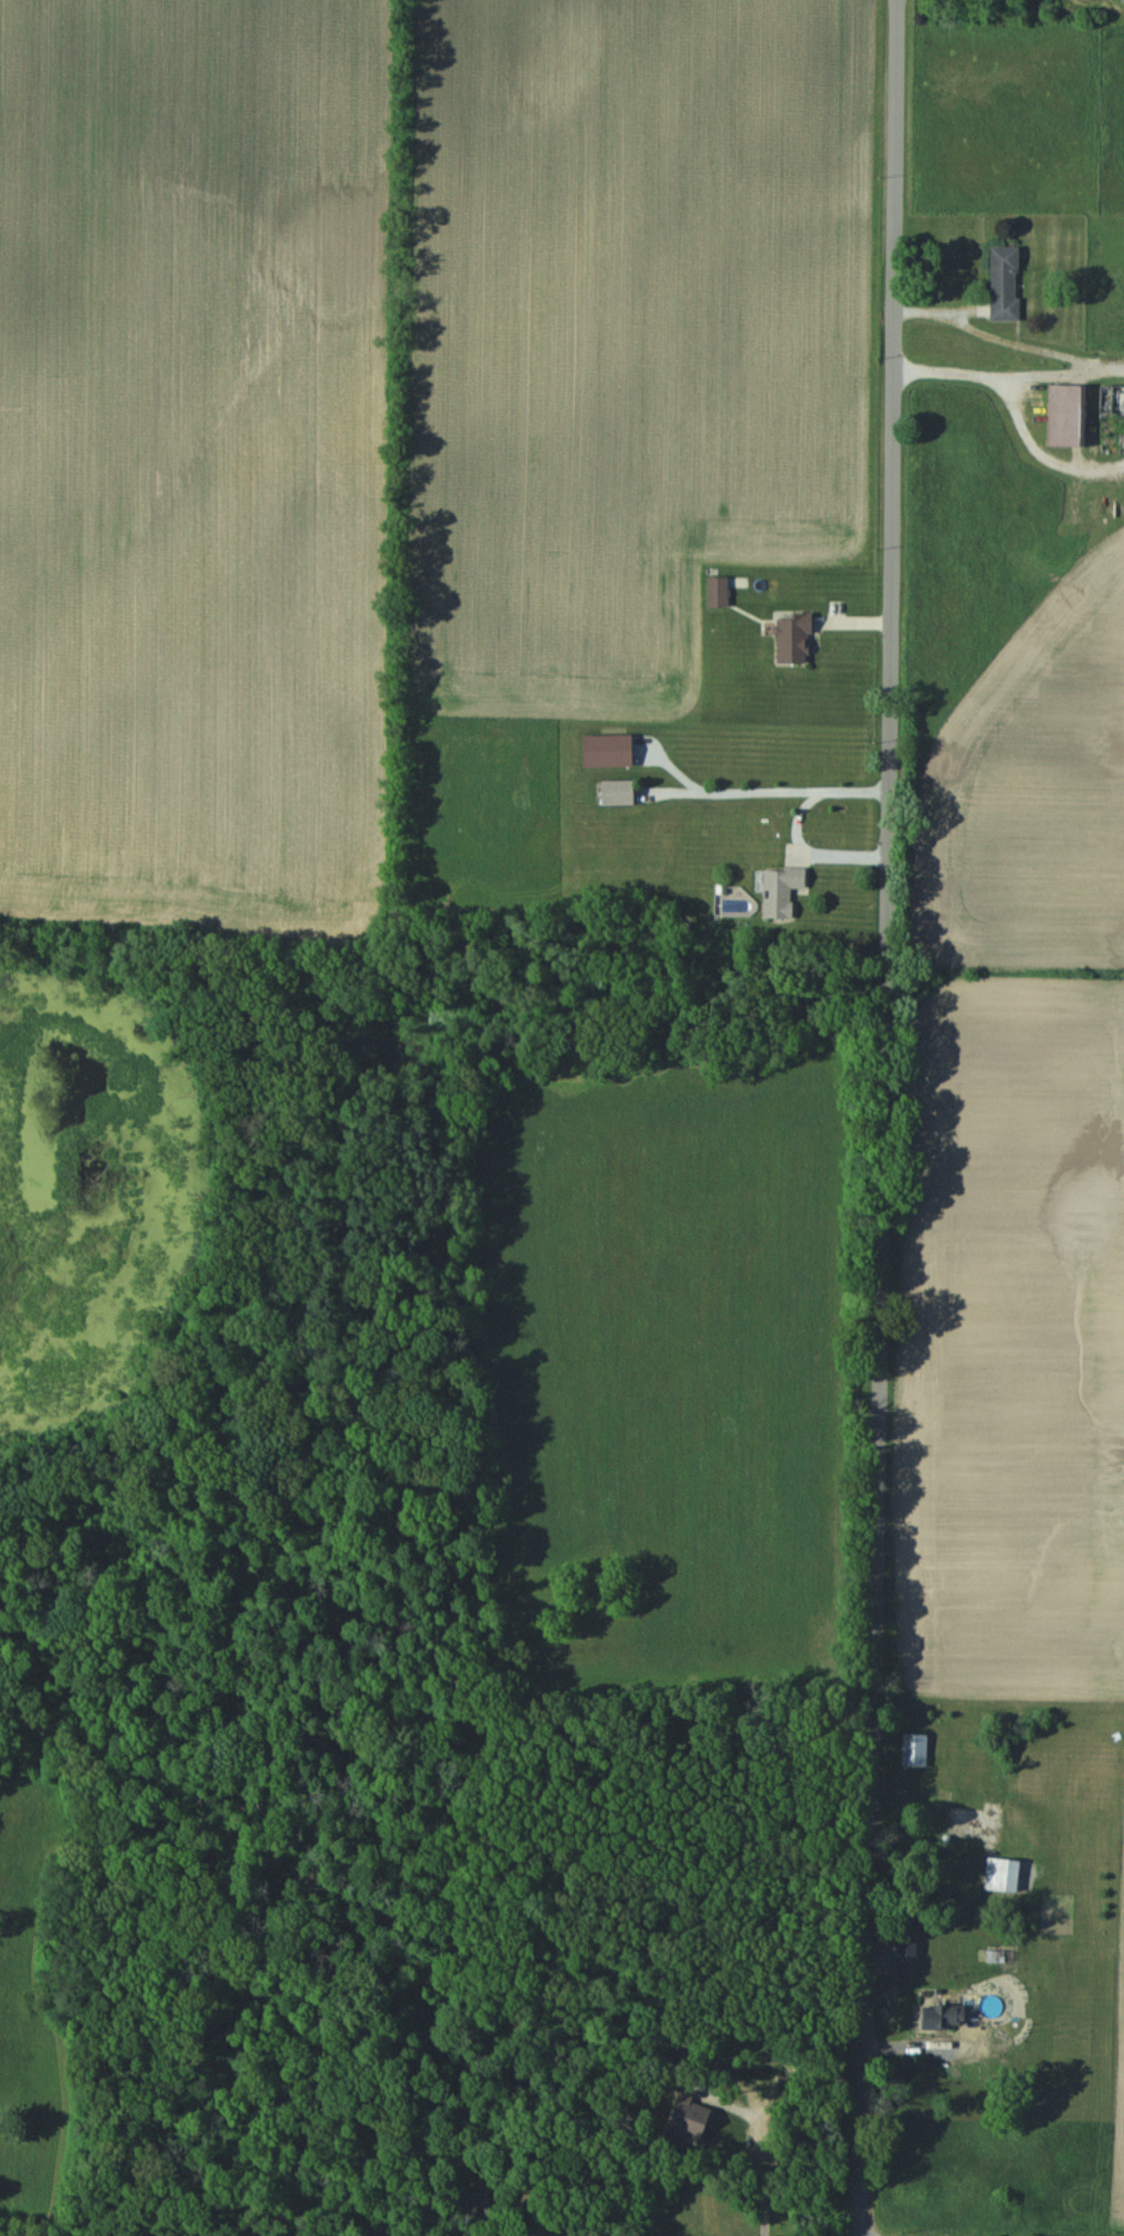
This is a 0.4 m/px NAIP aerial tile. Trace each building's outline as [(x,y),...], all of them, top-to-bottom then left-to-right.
[(1014,244),(986,244),(986,318),(1014,318),(1014,244)] [(1042,383),(1042,445),(1082,445),(1082,383),(1042,383)] [(1090,384),(1090,413),(1123,413),(1123,384),(1090,384)] [(709,586),(709,606),(719,606),(719,586),(709,586)] [(803,611),(782,611),(782,618),(771,618),(771,661),(803,661),(803,611)] [(625,803),(625,779),(593,779),(593,803),(625,803)] [(759,916),(787,917),(787,886),(800,887),(800,868),(760,867),(759,916)] [(923,1734),(901,1734),(901,1766),(923,1766),(923,1734)] [(1013,1858),(982,1858),(982,1890),(1012,1890),(1013,1858)] [(912,1974),(912,1941),(892,1941),(892,1974),(912,1974)]
